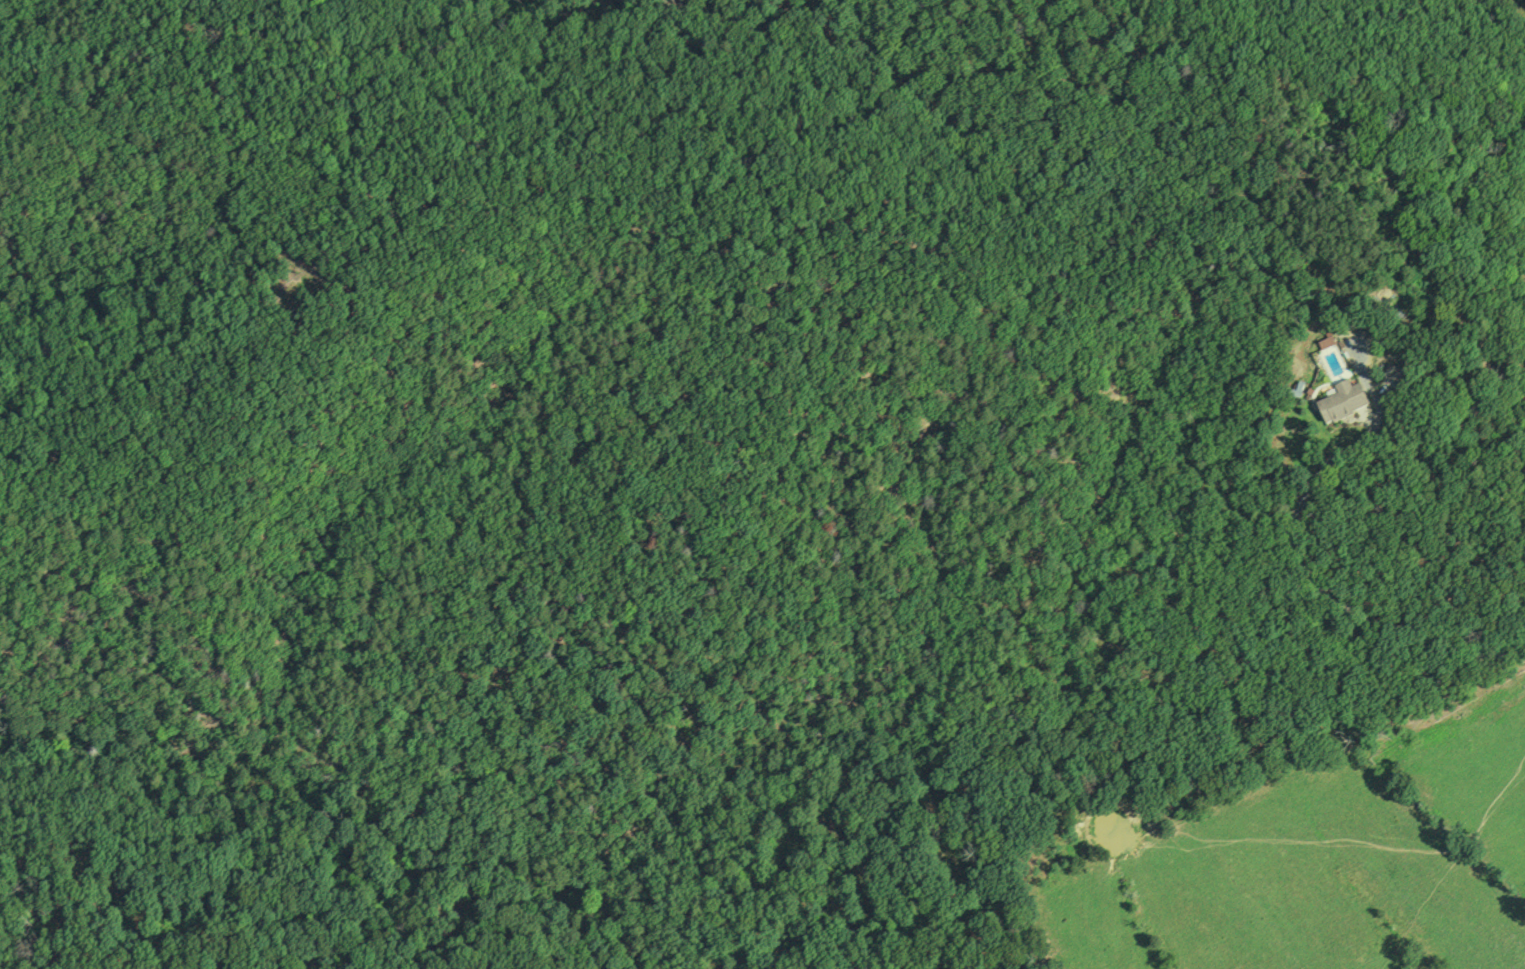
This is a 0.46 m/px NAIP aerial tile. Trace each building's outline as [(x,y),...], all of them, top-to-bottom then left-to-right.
[(1384,378),(1399,384),(1404,371),(1390,365),(1384,378)] [(1371,408),(1361,384),(1352,387),(1350,380),(1335,386),(1339,395),(1319,403),(1327,424),(1371,408)]
